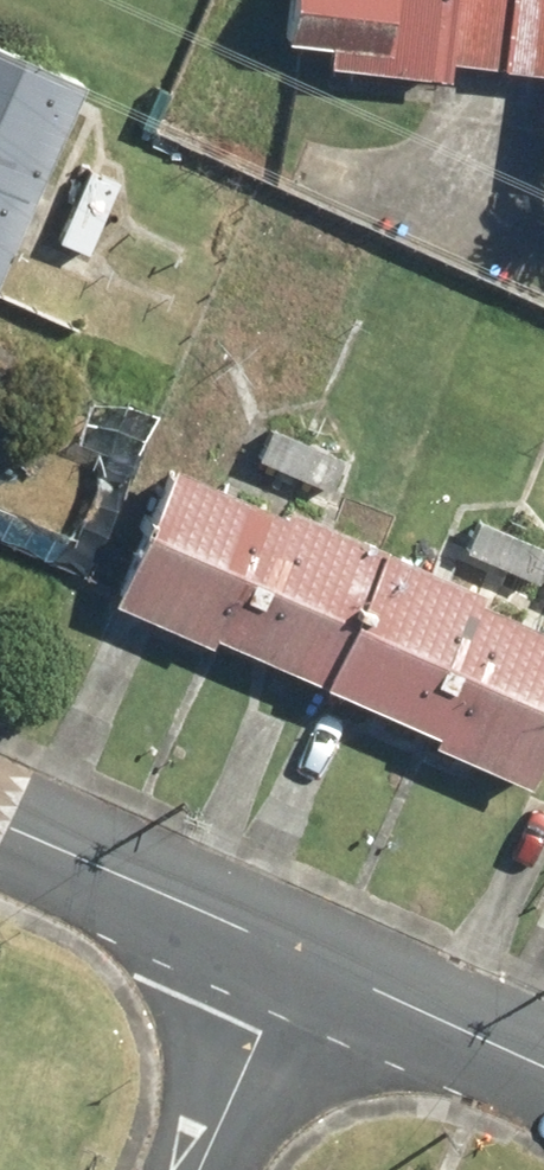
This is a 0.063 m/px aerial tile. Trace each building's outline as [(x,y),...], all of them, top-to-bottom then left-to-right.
[(266,51),(308,57),(306,76),(429,91),(431,73),(536,86),(525,174),(543,176),(543,0),(272,0),(266,51)] [(0,65),(0,249),(67,94),(0,65)] [(337,467),(263,439),(250,473),(325,501),(337,467)] [(197,657),(201,647),(420,735),(412,756),(512,797),(543,719),(543,651),(467,619),(472,607),(162,482),(106,620),(197,657)] [(472,532),(459,565),(531,595),(543,562),(543,561),(472,532)]
